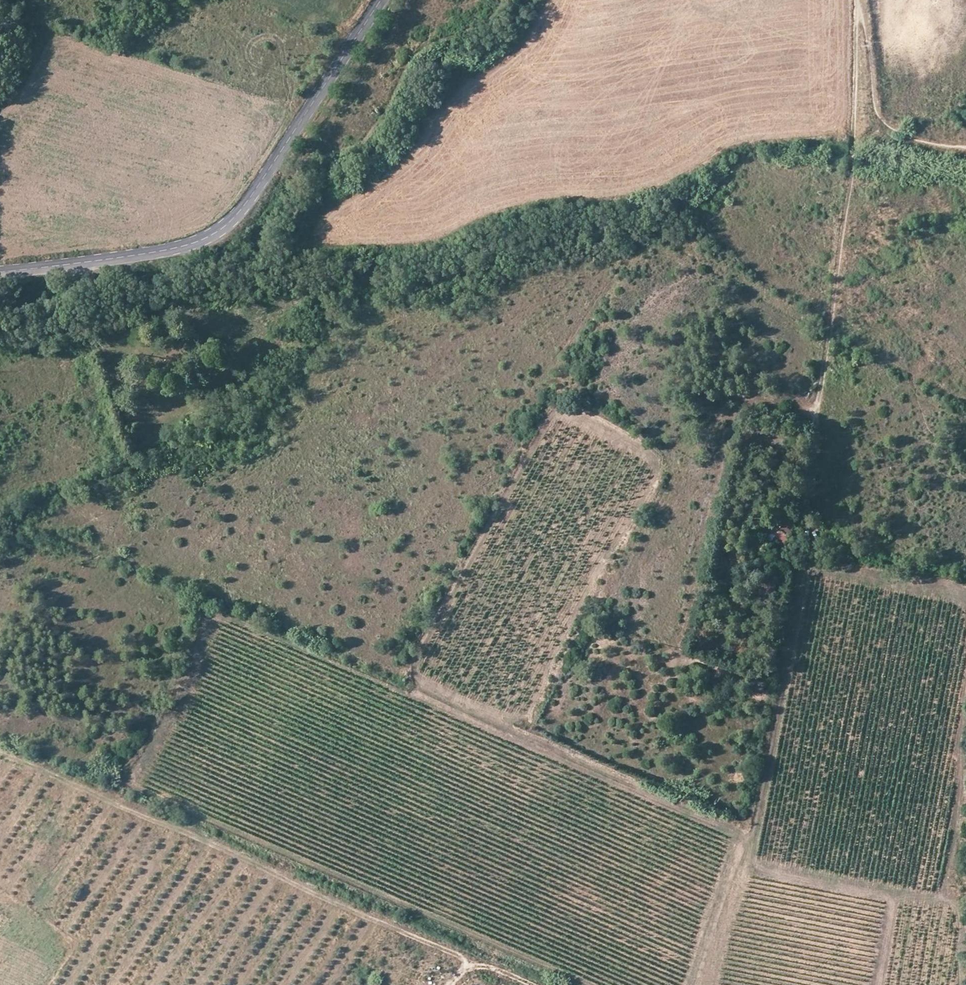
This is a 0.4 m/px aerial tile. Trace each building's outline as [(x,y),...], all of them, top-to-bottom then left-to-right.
[(773,522),(766,531),(784,542),(791,531),(789,530),(793,525),(780,517),(776,524),(773,522)]
